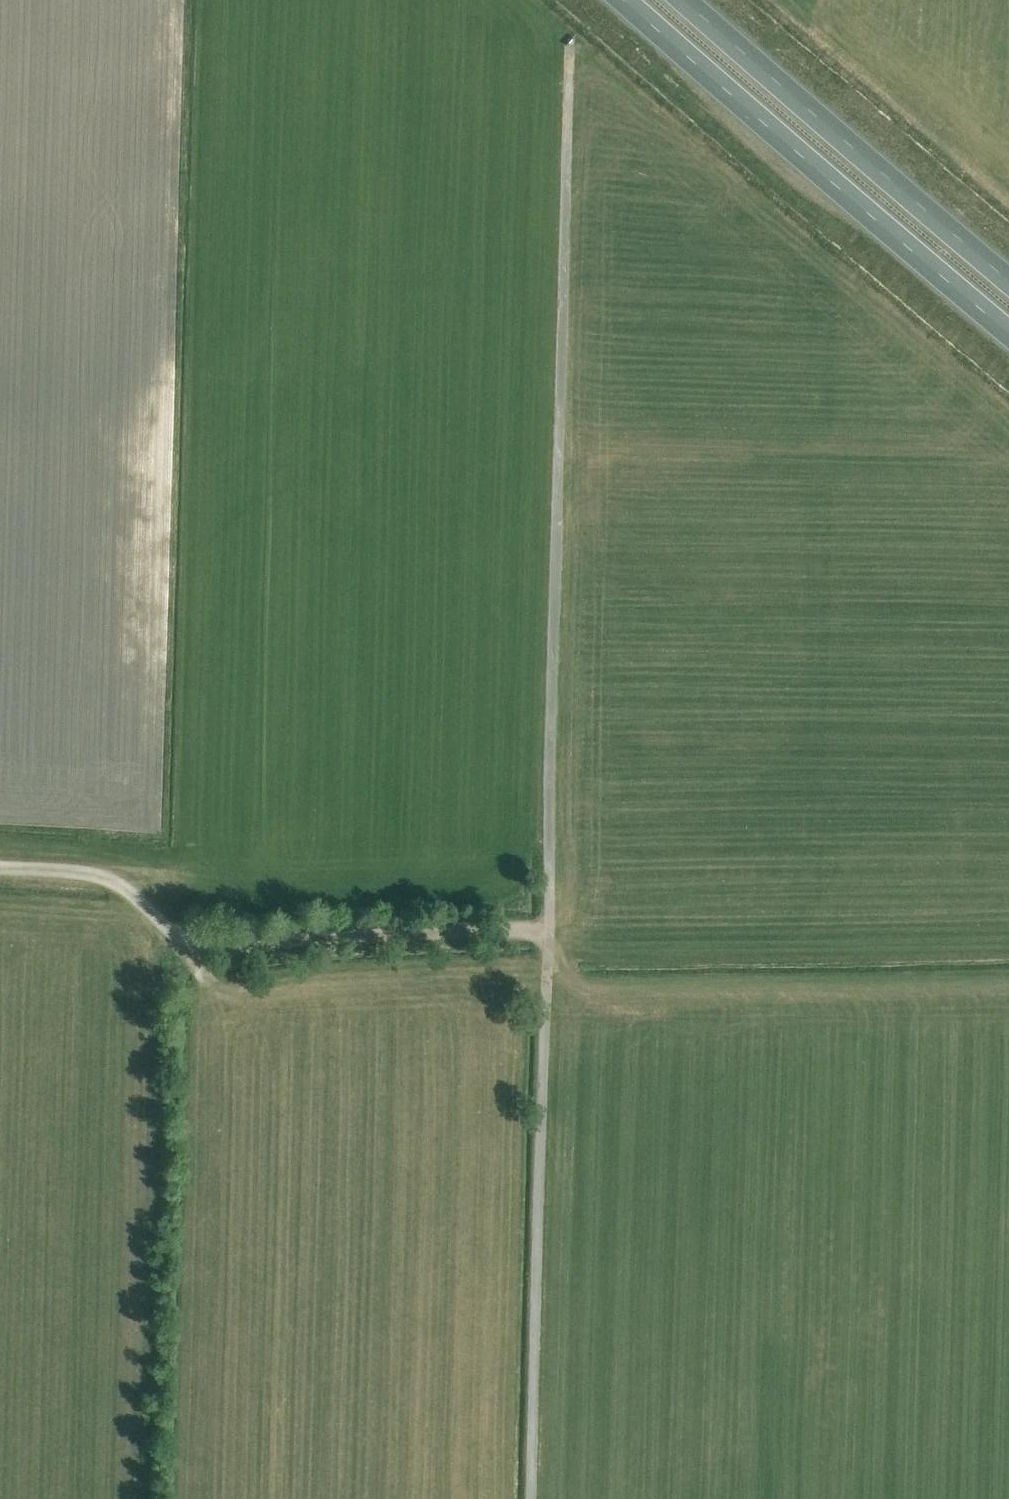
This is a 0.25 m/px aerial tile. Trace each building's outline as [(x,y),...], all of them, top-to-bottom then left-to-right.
[(707,13),(713,6),(706,0),(692,0),(707,13)]
